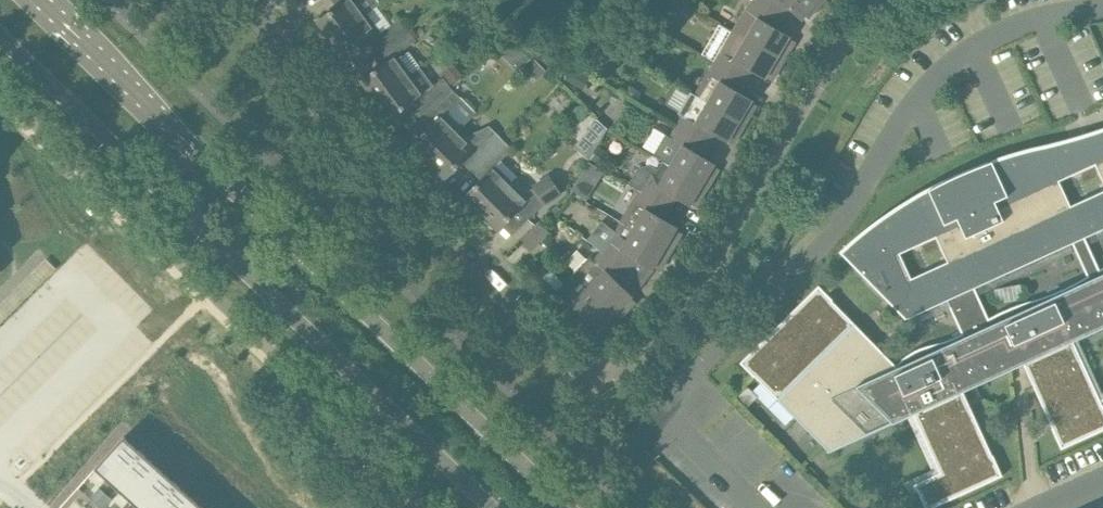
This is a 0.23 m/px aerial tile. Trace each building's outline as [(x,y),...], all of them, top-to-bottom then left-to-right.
[(332,37),(378,5),(380,3),(378,0),(338,0),(341,3),(319,20),(332,37)] [(790,36),(771,25),(779,13),(778,12),(760,0),(751,0),(746,6),(734,29),(746,36),(755,41),(779,55),(790,36)] [(785,5),(802,19),(805,15),(808,18),(822,2),(820,0),(760,0),(778,12),(779,13),(785,5)] [(366,14),(378,5),(332,37),(348,58),(381,32),(366,14)] [(403,32),(408,29),(399,18),(390,25),(398,36),(403,32)] [(416,40),(408,29),(403,32),(398,36),(406,47),(416,40)] [(721,48),(715,59),(741,75),(746,67),(765,78),(766,76),(772,80),(784,58),(778,55),(779,55),(755,41),(746,36),(734,29),(721,48)] [(516,37),(501,52),(519,70),(537,52),(516,37)] [(376,97),(419,66),(408,52),(399,59),(396,54),(380,66),(363,79),(376,97)] [(708,71),(696,92),(747,121),(757,104),(751,101),(752,100),(733,88),(741,75),(715,59),(708,71)] [(526,68),(537,79),(545,71),(534,60),(526,68)] [(464,75),(455,62),(442,72),(451,84),(464,75)] [(419,66),(376,97),(391,117),(412,101),(421,112),(441,95),(450,88),(442,78),(433,85),(419,66)] [(572,67),(565,79),(579,87),(586,75),(572,67)] [(458,96),(450,88),(441,95),(421,112),(422,113),(433,123),(413,143),(430,160),(433,157),(437,152),(459,129),(475,113),(458,96)] [(696,92),(691,90),(678,114),(682,116),(677,124),(703,139),(709,130),(727,141),(728,140),(734,143),(747,121),(696,92)] [(599,119),(587,131),(598,143),(607,127),(599,119)] [(696,152),(703,139),(677,124),(670,137),(666,135),(655,153),(664,159),(709,185),(719,168),(714,165),(715,163),(696,152)] [(466,157),(475,166),(503,139),(489,125),(473,133),(468,138),(459,129),(430,160),(447,177),(466,157)] [(917,490),(919,493),(925,507),(931,507),(1003,475),(976,417),(963,390),(1022,363),(1033,387),(1061,449),(1102,430),(1102,398),(1101,399),(1073,338),(1082,334),(1102,325),(1102,267),(1100,268),(1085,237),(1102,228),(1102,191),(1071,205),(1059,180),(1096,164),(1102,180),(1102,129),(1088,134),(1055,144),(1018,153),(987,163),(952,177),(919,194),(896,209),(873,225),(852,242),(841,253),(852,265),(855,269),(906,319),(946,300),(961,333),(936,343),(920,348),(916,350),(911,352),(907,355),(903,358),(899,361),(896,365),(832,300),(833,299),(832,299),(825,292),(819,285),(740,362),(753,375),(754,377),(755,376),(823,445),(887,416),(892,421),(903,416),(912,412),(939,472),(912,484),(917,490)] [(503,139),(475,166),(485,176),(465,195),(482,211),(512,182),(496,166),(513,148),(503,139)] [(598,146),(590,160),(601,166),(609,153),(598,146)] [(638,187),(666,203),(671,194),(690,205),(691,203),(696,207),(709,185),(664,159),(658,169),(650,164),(638,168),(630,182),(638,187)] [(602,170),(589,162),(582,173),(589,178),(598,177),(602,170)] [(524,193),(512,182),(482,211),(499,229),(518,210),(528,219),(544,203),(561,191),(549,175),(524,193)] [(634,199),(631,199),(619,219),(633,227),(671,249),(681,233),(676,229),(677,227),(658,215),(666,203),(638,187),(634,193),(636,197),(634,199)] [(530,249),(540,239),(549,230),(539,220),(520,239),(530,249)] [(621,220),(608,240),(601,249),(626,268),(633,257),(653,269),(654,266),(660,269),(671,249),(621,220)] [(574,273),(589,287),(614,313),(620,317),(635,301),(631,297),(632,295),(616,280),(626,268),(601,249),(593,260),(589,256),(574,273)] [(0,304),(0,325),(57,268),(47,257),(0,304)] [(614,313),(589,287),(572,304),(580,313),(576,317),(598,339),(620,317),(614,313)] [(114,484),(142,452),(124,436),(95,468),(114,484)] [(131,500),(160,468),(142,452),(114,484),(131,500)] [(177,484),(160,468),(131,500),(140,507),(155,507),(177,484)] [(195,499),(177,484),(155,507),(187,507),(195,499)] [(99,487),(90,497),(97,503),(106,493),(99,487)] [(97,503),(102,507),(104,507),(112,499),(106,493),(97,503)] [(195,499),(187,507),(204,507),(195,499)]
